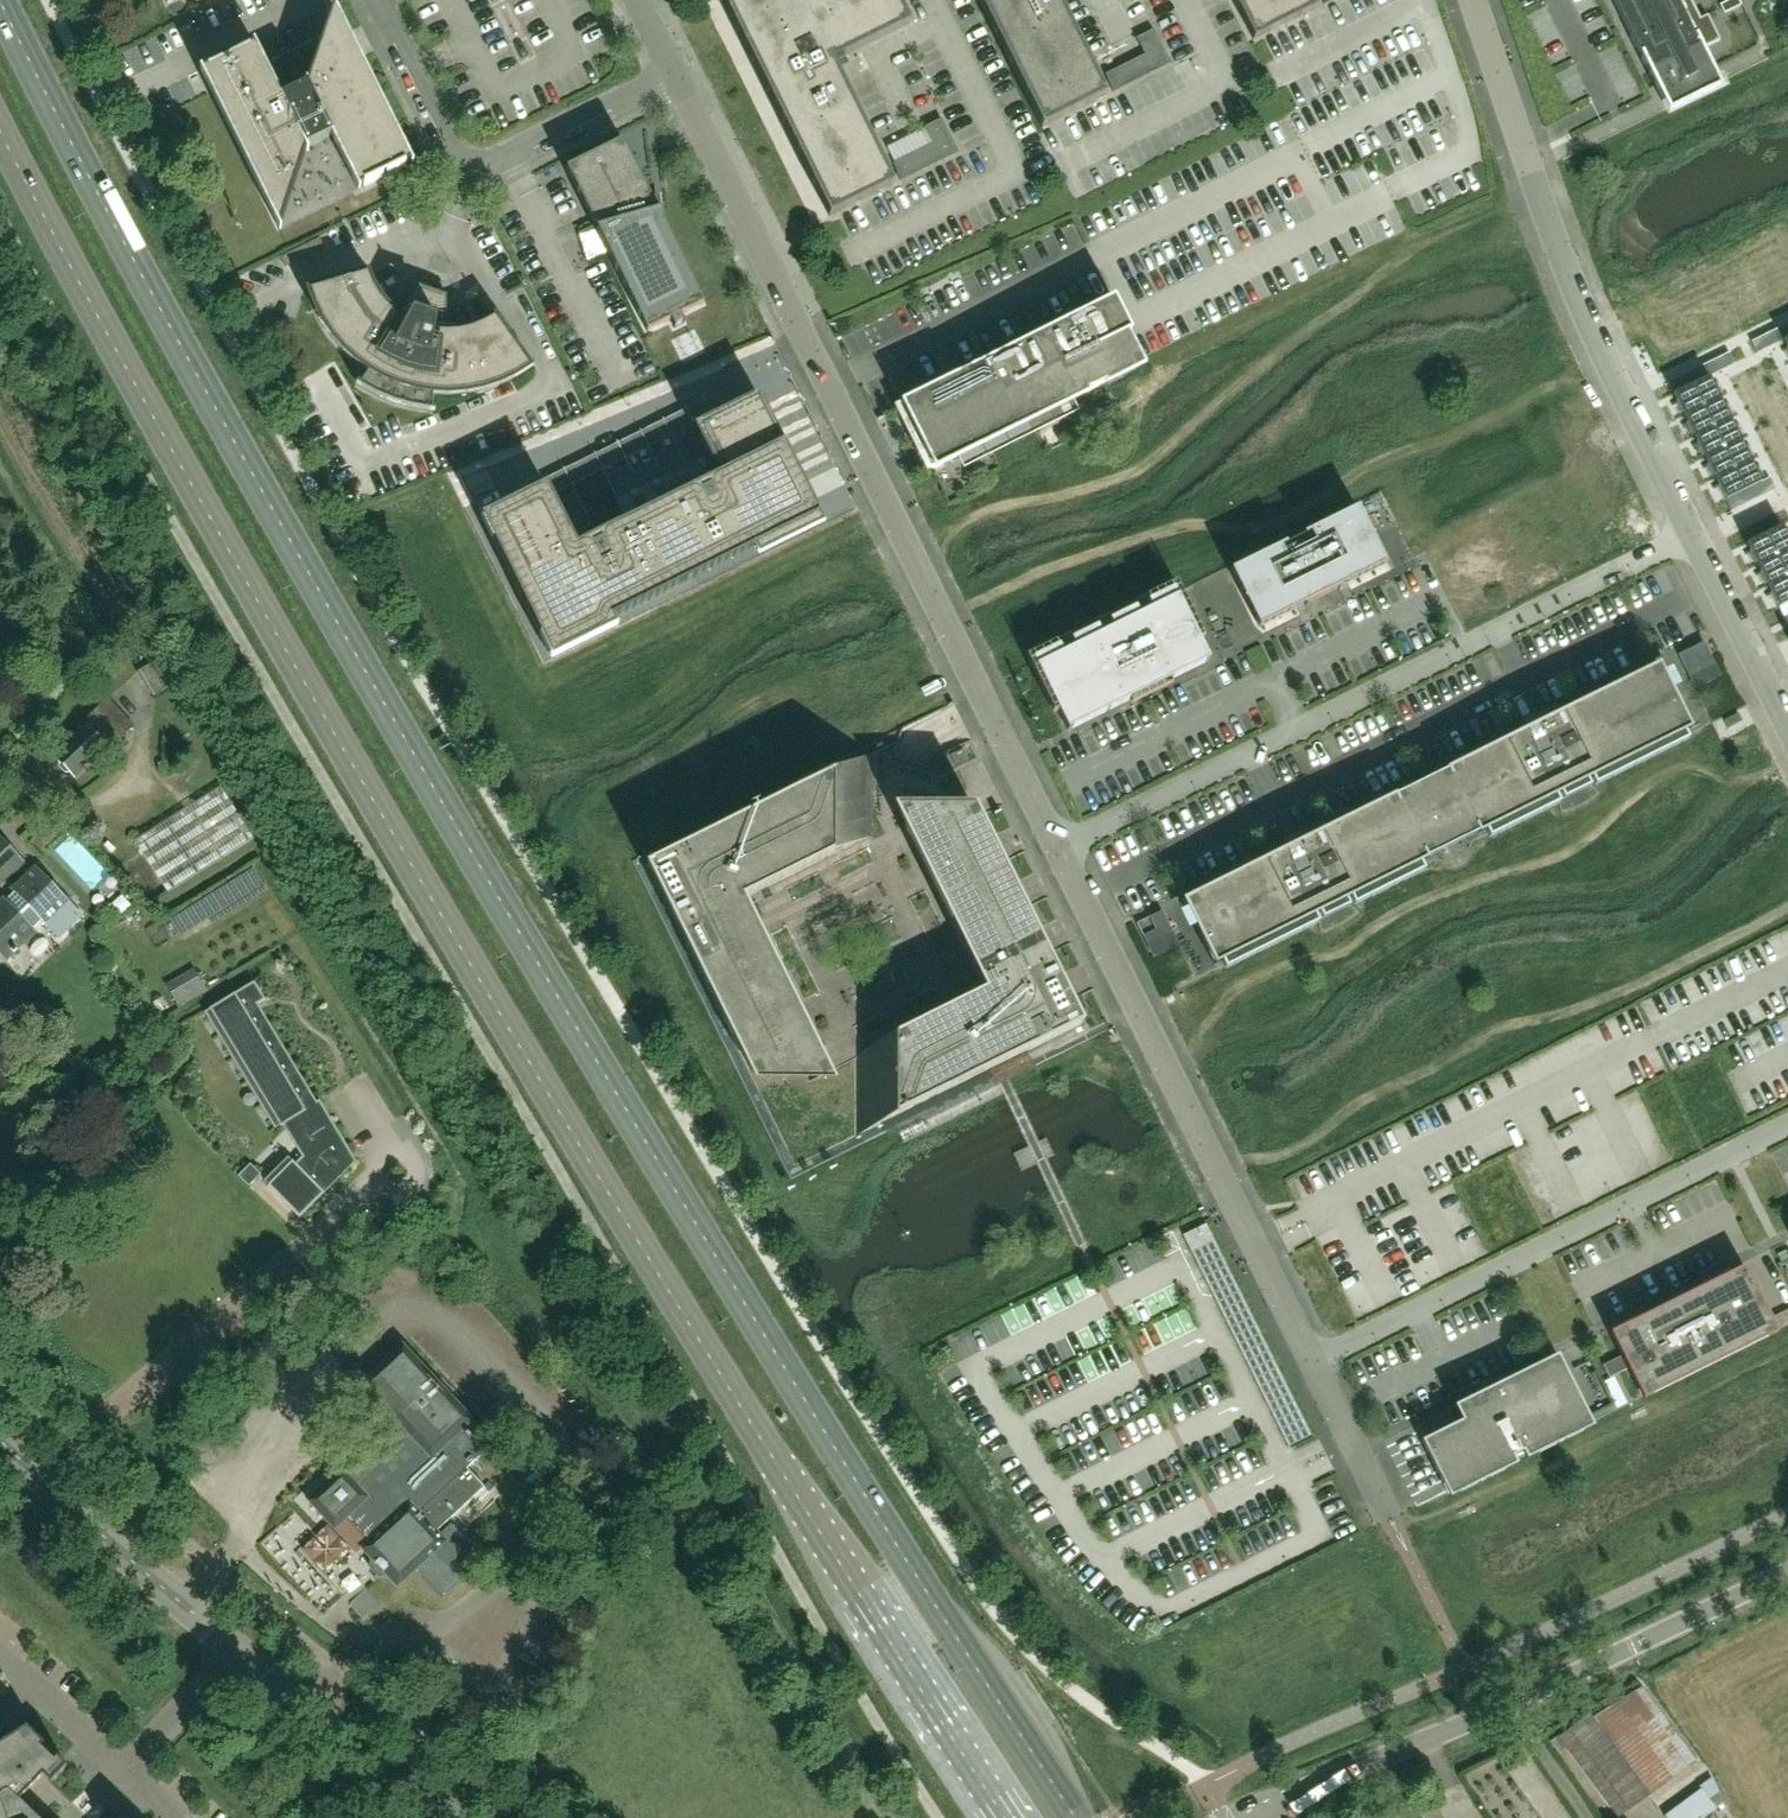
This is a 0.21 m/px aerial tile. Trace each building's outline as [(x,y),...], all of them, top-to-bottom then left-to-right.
[(833,62),(910,24),(898,0),(719,0),(718,0),(719,3),(723,1),(829,217),(894,185),(833,62)] [(1058,0),(978,0),(1042,128),(1106,96),(1058,0)] [(1314,0),(1233,0),(1253,40),(1318,8),(1314,0)] [(1660,95),(1659,95),(1668,113),(1721,87),(1712,69),(1702,49),(1720,41),(1707,16),(1700,19),(1691,0),(1681,0),(1678,2),(1678,0),(1613,0),(1660,95)] [(256,46),(201,73),(211,92),(279,230),(307,149),(332,136),(358,189),(412,162),(361,59),(333,4),(332,4),(333,7),(307,84),(306,82),(305,83),(307,86),(282,98),(281,97),(256,46)] [(1117,115),(1176,96),(1157,38),(1138,44),(1146,68),(1107,81),(1117,115)] [(1607,78),(1626,68),(1614,45),(1595,55),(1607,78)] [(901,181),(958,153),(941,119),(924,127),(932,143),(893,163),(901,181)] [(703,305),(664,226),(664,225),(660,193),(650,198),(622,141),(566,169),(596,230),(579,235),(587,263),(608,253),(647,332),(670,321),(674,329),(684,324),(680,316),(703,305)] [(532,368),(510,337),(508,338),(494,318),(485,325),(484,324),(471,328),(458,331),(446,332),(447,296),(439,293),(440,292),(441,290),(442,288),(442,287),(442,286),(441,284),(441,283),(440,282),(438,280),(436,280),(434,279),(432,280),(431,280),(429,282),(428,283),(427,284),(427,285),(427,286),(426,287),(427,289),(419,286),(397,315),(388,307),(380,297),(373,285),(372,285),(368,274),(344,281),(344,279),(308,290),(314,308),(322,323),(331,337),(343,351),(355,362),(368,371),(359,386),(377,396),(394,403),(412,408),(432,411),(434,394),(449,395),(467,394),(484,390),(500,385),(516,378),(532,368)] [(901,403),(933,469),(1097,387),(1144,364),(1130,334),(1113,300),(1065,322),(901,403)] [(1777,329),(1783,340),(1787,338),(1787,330),(1785,324),(1777,329)] [(1777,329),(1768,333),(1774,345),(1783,340),(1777,329)] [(1768,333),(1759,337),(1765,349),(1774,345),(1768,333)] [(1759,337),(1750,342),(1756,354),(1765,349),(1759,337)] [(1730,352),(1720,357),(1726,368),(1736,364),(1730,352)] [(1720,357),(1711,361),(1717,373),(1726,368),(1720,357)] [(1711,361),(1703,365),(1708,377),(1717,373),(1711,361)] [(1703,365),(1694,370),(1700,381),(1708,377),(1703,365)] [(1694,370),(1685,374),(1691,386),(1700,381),(1694,370)] [(1685,374),(1677,378),(1682,390),(1691,386),(1685,374)] [(1700,381),(1691,386),(1701,407),(1719,399),(1708,377),(1700,381)] [(1677,378),(1668,383),(1673,394),(1682,390),(1677,378)] [(1682,390),(1673,394),(1684,416),(1701,407),(1691,386),(1682,390)] [(819,518),(758,395),(693,427),(718,477),(581,545),(581,546),(577,548),(546,486),(481,519),(548,652),(754,550),(819,518)] [(1719,399),(1701,407),(1712,428),(1729,419),(1719,399)] [(1701,407),(1684,416),(1694,437),(1712,428),(1701,407)] [(1729,419),(1712,428),(1722,449),(1740,440),(1729,419)] [(1712,428),(1694,437),(1705,458),(1722,449),(1712,428)] [(1740,440),(1722,449),(1732,470),(1750,461),(1740,440)] [(1722,449),(1705,458),(1715,478),(1732,470),(1722,449)] [(1750,461),(1732,470),(1743,491),(1752,487),(1761,483),(1750,461)] [(1732,470),(1715,478),(1726,500),(1735,495),(1743,491),(1732,470)] [(1770,478),(1761,482),(1767,494),(1776,490),(1770,478)] [(1761,483),(1752,487),(1758,498),(1767,494),(1761,482),(1761,483)] [(1752,487),(1743,491),(1749,503),(1758,498),(1752,487)] [(1743,491),(1735,495),(1740,507),(1749,503),(1743,491)] [(1735,495),(1726,500),(1731,512),(1740,507),(1735,495)] [(1386,565),(1358,508),(1231,571),(1259,628),(1297,609),(1296,608),(1304,604),(1306,607),(1308,606),(1307,604),(1337,589),(1339,591),(1341,590),(1339,586),(1347,582),(1348,583),(1386,565)] [(1764,535),(1775,556),(1787,550),(1787,540),(1781,526),(1764,535)] [(1764,535),(1747,543),(1758,565),(1775,556),(1764,535)] [(1775,556),(1785,577),(1787,576),(1787,550),(1775,556)] [(1775,556),(1758,565),(1768,586),(1785,577),(1775,556)] [(1768,586),(1779,607),(1787,603),(1787,583),(1785,577),(1768,586)] [(1209,661),(1177,597),(1174,589),(1148,602),(1152,610),(1139,616),(1135,608),(1109,621),(1113,629),(1101,635),(1097,627),(1071,640),(1075,648),(1063,654),(1059,646),(1033,659),(1037,667),(1068,731),(1209,661)] [(1707,651),(1680,661),(1688,684),(1715,675),(1707,651)] [(178,684),(162,657),(139,671),(156,697),(178,684)] [(1446,771),(1395,796),(1418,843),(1426,860),(1478,834),(1478,835),(1555,797),(1560,794),(1559,791),(1557,792),(1556,788),(1583,774),(1586,778),(1584,779),(1586,782),(1591,779),(1690,729),(1682,712),(1658,665),(1446,770),(1446,771)] [(137,677),(122,684),(133,708),(148,701),(137,677)] [(112,746),(133,727),(108,700),(87,720),(89,722),(86,725),(86,724),(57,751),(62,757),(61,763),(68,770),(74,769),(79,774),(108,747),(107,747),(110,744),(112,746)] [(787,796),(646,866),(735,1046),(754,1084),(835,1084),(817,1046),(744,899),(872,836),(871,813),(871,754),(834,773),(787,796)] [(253,839),(220,787),(135,840),(167,892),(253,839)] [(1395,795),(1182,901),(1186,910),(1195,927),(1206,949),(1206,948),(1215,966),(1314,916),(1314,917),(1320,914),(1318,911),(1316,912),(1316,907),(1342,894),(1345,897),(1343,898),(1345,901),(1350,899),(1350,898),(1427,860),(1426,860),(1418,843),(1395,796),(1395,795)] [(857,1054),(857,1136),(997,1066),(1082,1024),(974,806),(893,806),(911,844),(985,991),(857,1054)] [(23,861),(0,836),(0,884),(23,861)] [(37,866),(12,889),(15,892),(7,900),(4,897),(0,901),(0,953),(7,960),(37,931),(34,928),(42,920),(58,937),(82,914),(37,866)] [(292,1161),(268,1186),(300,1218),(326,1192),(320,1186),(352,1155),(320,1100),(317,1102),(313,1097),(257,1004),(265,999),(254,981),(209,1008),(280,1126),(281,1126),(283,1125),(290,1138),(302,1157),(295,1164),(293,1161),(292,1161)] [(261,1174),(250,1164),(238,1176),(249,1186),(261,1174)] [(1311,1436),(1206,1225),(1183,1236),(1250,1371),(1288,1447),(1311,1436)] [(1773,1328),(1743,1268),(1728,1276),(1726,1272),(1702,1283),(1704,1288),(1637,1321),(1635,1317),(1611,1329),(1642,1392),(1773,1328)] [(339,1472),(308,1501),(335,1530),(347,1518),(370,1543),(362,1550),(371,1559),(369,1569),(377,1578),(387,1577),(396,1586),(414,1569),(440,1598),(482,1559),(448,1522),(485,1488),(467,1469),(486,1451),(471,1435),(479,1427),(402,1344),(361,1383),(384,1408),(351,1461),(342,1469),(339,1472)] [(1446,1490),(1589,1419),(1558,1355),(1454,1406),(1462,1421),(1422,1441),(1446,1490)] [(545,1562),(536,1553),(528,1562),(537,1571),(545,1562)] [(1695,1760),(1641,1687),(1592,1717),(1590,1714),(1558,1737),(1618,1817),(1695,1760)] [(52,1781),(67,1766),(27,1727),(0,1744),(0,1817),(90,1817),(84,1812),(52,1781)] [(1716,1808),(1724,1802),(1712,1777),(1699,1786),(1701,1789),(1664,1815),(1665,1817),(1702,1817),(1716,1808)]
